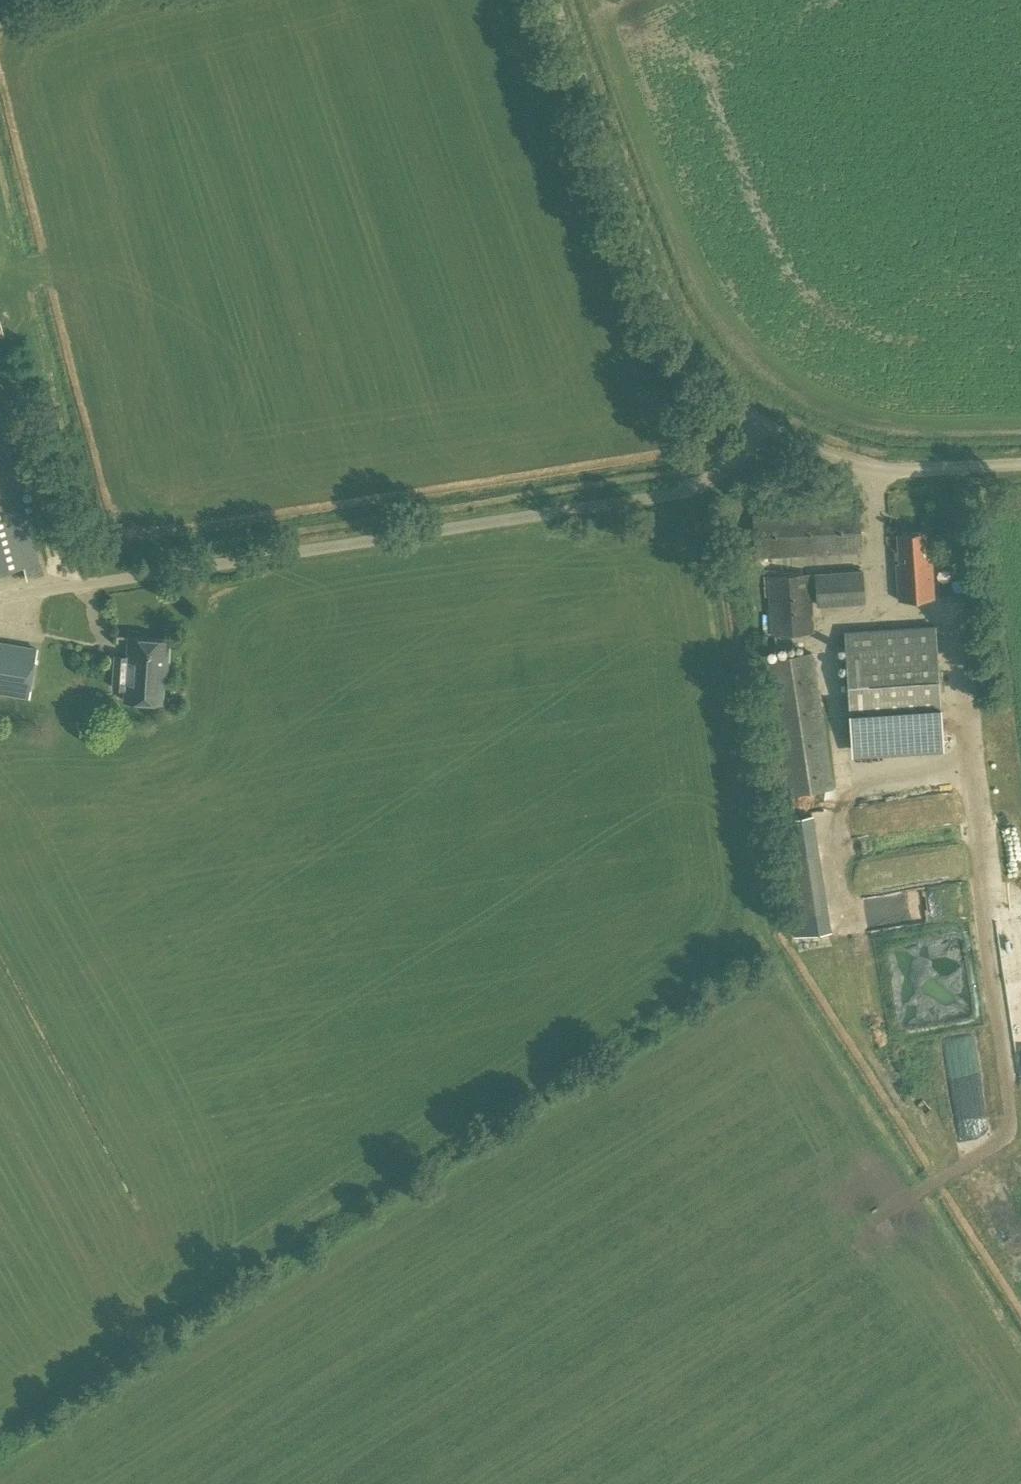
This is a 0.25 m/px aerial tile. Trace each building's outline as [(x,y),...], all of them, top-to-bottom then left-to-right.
[(41,561),(0,406),(0,572),(26,565),(29,577),(44,573),(41,561)] [(754,558),(862,552),(860,510),(753,514),(754,558)] [(930,561),(928,531),(898,534),(900,563),(896,563),(899,599),(934,596),(932,561),(930,561)] [(817,605),(865,602),(863,569),(815,572),(817,605)] [(771,634),(814,632),(811,573),(767,575),(771,634)] [(937,625),(845,630),(852,746),(943,740),(937,625)] [(167,672),(169,639),(129,637),(127,656),(116,655),(114,687),(125,688),(125,700),(162,702),(164,672),(167,672)] [(790,794),(833,787),(813,652),(769,658),(790,794)] [(0,667),(0,693),(30,698),(34,673),(0,667)] [(794,933),(827,929),(812,812),(780,816),(794,933)] [(897,947),(903,1018),(969,1012),(963,941),(897,947)]
